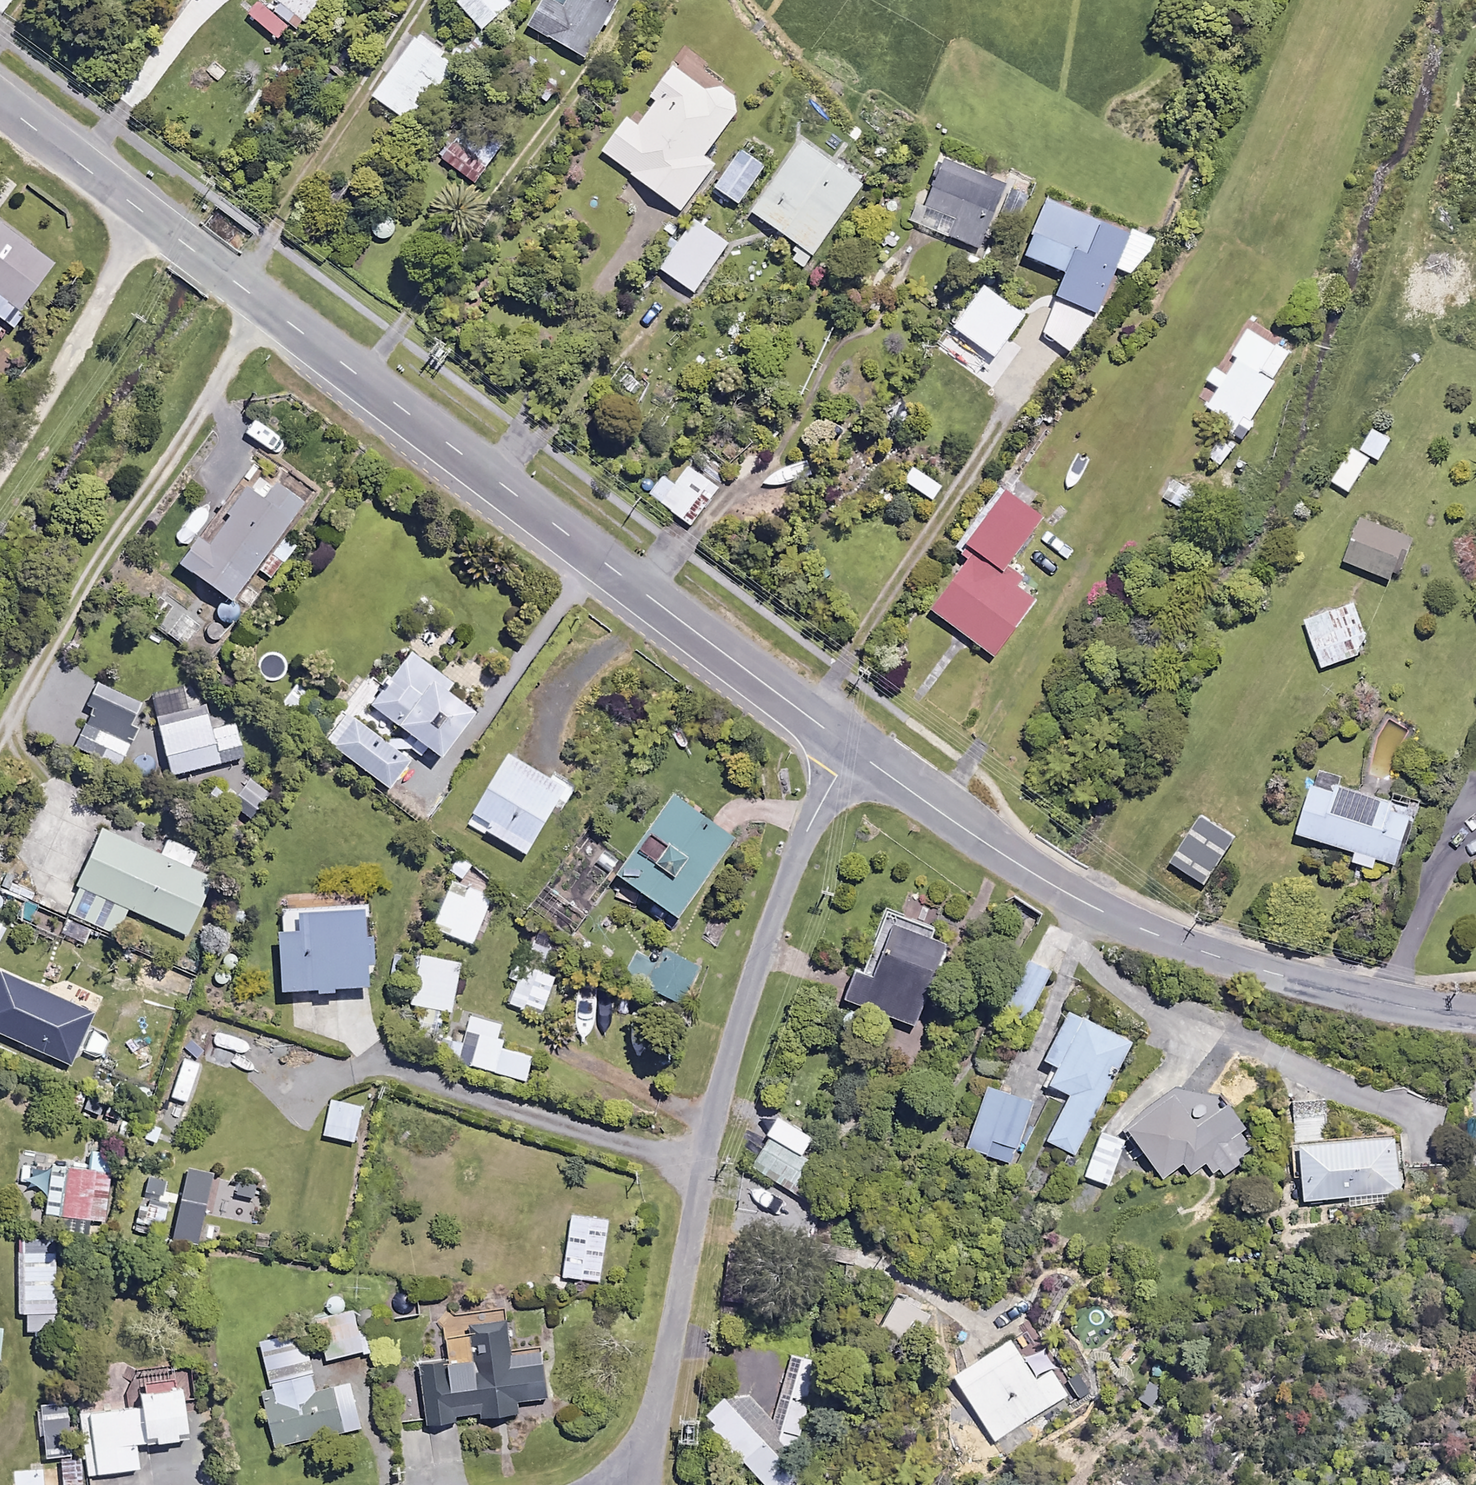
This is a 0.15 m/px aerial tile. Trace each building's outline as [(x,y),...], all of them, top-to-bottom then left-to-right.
[(323,0),(274,0),(269,7),(302,33),(326,3),(323,0)] [(511,0),(459,0),(485,30),(515,4),(511,0)] [(625,0),(550,0),(534,25),(589,59),(625,0)] [(464,64),(422,33),(375,97),(416,128),(464,64)] [(711,91),(678,66),(655,96),(661,101),(642,126),(631,118),(606,151),(685,210),(719,165),(708,156),(748,104),(718,82),(711,91)] [(508,141),(474,116),(444,157),(479,182),(508,141)] [(866,186),(807,144),(759,211),(801,241),(790,257),(807,269),(866,186)] [(770,167),(745,149),(718,186),(743,204),(770,167)] [(1010,186),(951,160),(923,224),(983,250),(1010,186)] [(1135,234),(1054,201),(1031,256),(1073,273),(1064,297),(1103,313),(1135,234)] [(0,219),(0,314),(14,325),(60,263),(0,219)] [(733,244),(699,220),(664,268),(698,292),(733,244)] [(1258,325),(1277,338),(1296,309),(1277,297),(1258,325)] [(1275,342),(1256,329),(1197,418),(1212,428),(1192,459),(1219,477),(1246,439),(1249,441),(1261,423),(1257,420),(1282,385),(1267,375),(1284,348),(1275,342)] [(1395,438),(1372,427),(1362,447),(1385,458),(1395,438)] [(1374,462),(1353,449),(1334,479),(1355,492),(1374,462)] [(725,486),(693,462),(678,482),(666,474),(652,492),(695,525),(725,486)] [(810,488),(810,465),(781,465),(763,478),(764,489),(810,488)] [(300,496),(304,490),(293,481),(288,487),(267,472),(255,489),(250,485),(234,507),(240,512),(216,544),(207,537),(186,565),(237,602),(261,569),(275,578),(298,546),(284,536),(309,503),(300,496)] [(1050,519),(1014,492),(972,548),(972,564),(938,609),(1000,656),(1042,601),(1022,586),(1028,577),(1014,567),(1050,519)] [(1420,539),(1369,518),(1351,561),(1403,582),(1420,539)] [(1362,599),(1310,618),(1330,671),(1382,652),(1362,599)] [(457,683),(412,649),(364,714),(383,728),(391,717),(410,730),(403,739),(424,754),(431,745),(448,758),(481,713),(451,691),(457,683)] [(318,692),(302,677),(282,700),(298,715),(318,692)] [(150,704),(105,684),(78,747),(124,766),(150,704)] [(414,761),(350,713),(330,740),(393,788),(414,761)] [(214,729),(211,715),(162,726),(168,753),(159,755),(164,777),(247,757),(239,723),(214,729)] [(574,789),(516,753),(476,820),(535,855),(574,789)] [(1378,797),(1321,779),(1304,833),(1362,852),(1359,861),(1378,868),(1381,857),(1403,864),(1421,807),(1379,793),(1378,797)] [(684,795),(626,874),(687,919),(745,840),(684,795)] [(1241,839),(1205,815),(1173,862),(1210,886),(1241,839)] [(162,855),(106,831),(71,914),(120,935),(132,908),(193,934),(216,879),(192,869),(200,850),(169,837),(162,855)] [(496,897),(456,881),(438,927),(477,943),(496,897)] [(368,891),(291,894),(295,992),(386,988),(384,938),(378,938),(376,910),(369,910),(368,891)] [(0,893),(0,925),(2,926),(13,899),(0,893)] [(930,927),(901,916),(877,977),(856,969),(846,997),(916,1024),(947,943),(927,936),(930,927)] [(560,939),(538,931),(512,1003),(545,1015),(559,977),(548,973),(560,939)] [(705,967),(680,953),(666,979),(691,992),(705,967)] [(465,963),(426,955),(417,1004),(456,1012),(465,963)] [(1056,971),(1032,959),(1009,1003),(1033,1016),(1056,971)] [(0,1008),(0,1048),(71,1078),(81,1054),(55,1044),(63,1023),(30,1010),(26,1019),(0,1008)] [(1137,1044),(1078,1011),(1050,1061),(1066,1070),(1058,1085),(1073,1094),(1048,1139),(1076,1154),(1137,1044)] [(508,1025),(475,1015),(470,1033),(484,1037),(476,1064),(531,1081),(538,1057),(502,1046),(508,1025)] [(204,1064),(186,1058),(173,1096),(191,1102),(204,1064)] [(1037,1104),(994,1086),(969,1146),(1013,1164),(1037,1104)] [(1206,1127),(1180,1095),(1134,1132),(1171,1177),(1186,1164),(1195,1174),(1213,1160),(1226,1176),(1261,1147),(1242,1124),(1251,1116),(1238,1100),(1206,1127)] [(368,1105),(336,1099),(329,1135),(361,1141),(368,1105)] [(819,1138),(780,1115),(769,1133),(808,1156),(819,1138)] [(172,1127),(151,1119),(143,1139),(163,1148),(172,1127)] [(1130,1140),(1102,1129),(1084,1174),(1112,1185),(1130,1140)] [(117,1143),(87,1139),(84,1165),(21,1158),(19,1180),(37,1182),(36,1191),(52,1193),(50,1215),(108,1221),(117,1143)] [(1405,1193),(1401,1139),(1306,1146),(1310,1200),(1405,1193)] [(215,1173),(191,1168),(176,1239),(200,1244),(215,1173)] [(267,1185),(244,1178),(238,1198),(260,1205),(267,1185)] [(171,1199),(141,1195),(138,1221),(168,1225),(171,1199)] [(614,1220),(575,1214),(567,1276),(605,1281),(614,1220)] [(59,1240),(28,1241),(28,1313),(59,1313),(59,1240)] [(926,1315),(897,1300),(884,1326),(913,1341),(926,1315)] [(375,1350),(365,1310),(319,1321),(328,1361),(375,1350)] [(516,1353),(514,1314),(477,1315),(479,1361),(426,1363),(429,1420),(525,1415),(525,1401),(553,1399),(551,1352),(516,1353)] [(308,1331),(266,1340),(279,1401),(270,1403),(280,1447),(365,1428),(355,1383),(321,1390),(308,1331)] [(1039,1378),(1016,1341),(957,1376),(996,1439),(1069,1395),(1054,1369),(1039,1378)] [(707,1420),(767,1484),(802,1484),(819,1469),(799,1448),(820,1360),(790,1353),(774,1421),(742,1387),(707,1420)] [(196,1439),(191,1389),(144,1393),(146,1408),(84,1413),(90,1474),(143,1469),(141,1444),(196,1439)] [(71,1393),(46,1395),(50,1455),(75,1454),(71,1393)] [(84,1465),(83,1459),(62,1461),(63,1467),(16,1471),(17,1484),(86,1484),(84,1465)]
